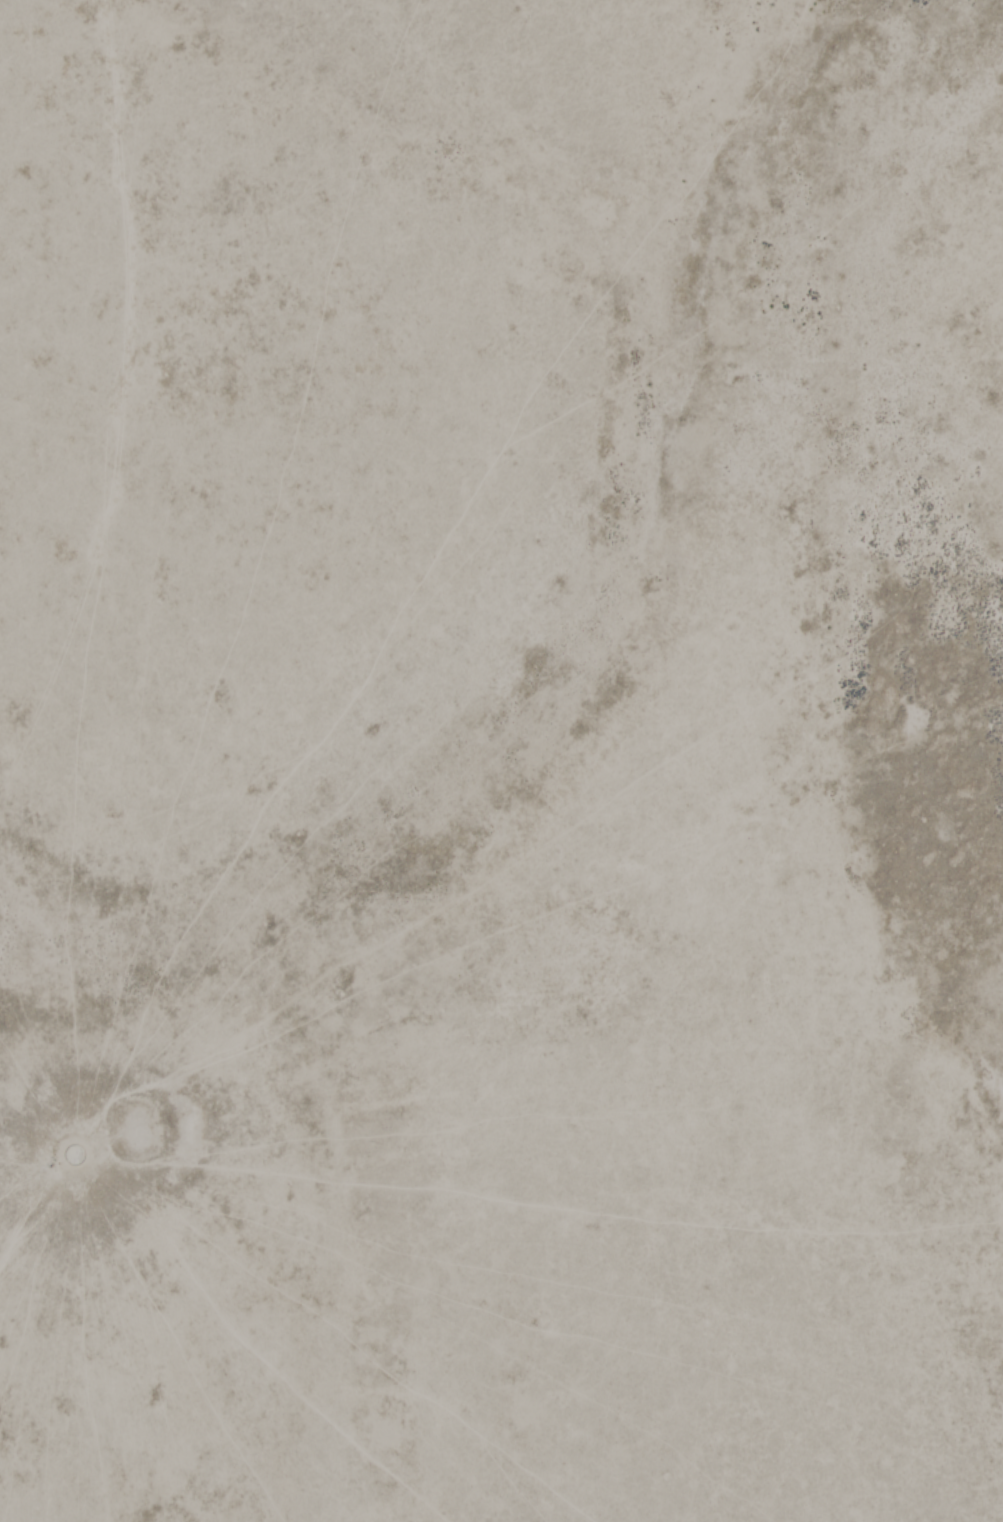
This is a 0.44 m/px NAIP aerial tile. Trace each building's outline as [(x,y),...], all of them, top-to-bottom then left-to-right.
[(71,1165),(74,1165),(77,1164),(80,1162),(82,1159),(82,1156),(82,1153),(81,1150),(79,1147),(76,1145),(73,1145),(69,1145),(66,1147),(64,1149),(62,1152),(62,1156),(63,1159),(65,1162),(67,1164),(71,1165)]
